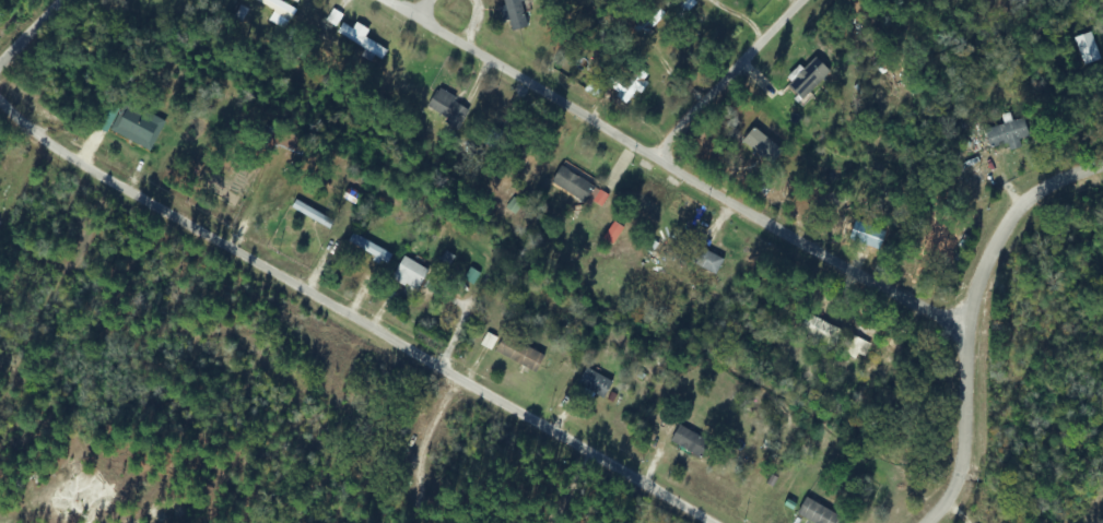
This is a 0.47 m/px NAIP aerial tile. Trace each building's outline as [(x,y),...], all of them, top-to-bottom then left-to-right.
[(274,10),(268,21),(286,30),(297,8),(280,0),(253,0),(274,10)] [(509,21),(510,31),(531,28),(527,0),(502,0),(503,6),(499,6),(501,22),(509,21)] [(364,38),(369,30),(356,23),(353,28),(342,23),(336,35),(383,59),(388,50),(364,38)] [(870,41),(864,35),(850,50),(855,55),(870,41)] [(800,102),(830,72),(814,56),(784,86),(800,102)] [(458,127),(469,107),(436,89),(425,109),(458,127)] [(110,134),(152,150),(164,118),(122,102),(110,134)] [(1010,148),(1031,141),(1023,117),(983,131),(990,150),(1008,144),(1010,148)] [(561,165),(550,182),(585,204),(597,187),(561,165)] [(391,254),(350,232),(344,243),(386,265),(391,254)] [(441,298),(449,283),(403,257),(391,278),(415,291),(419,286),(441,298)] [(852,359),(862,341),(851,335),(841,353),(852,359)] [(575,383),(602,400),(612,383),(585,367),(575,383)] [(708,443),(679,424),(669,440),(697,460),(708,443)] [(849,521),(803,497),(795,514),(812,522),(848,522),(849,521)]
